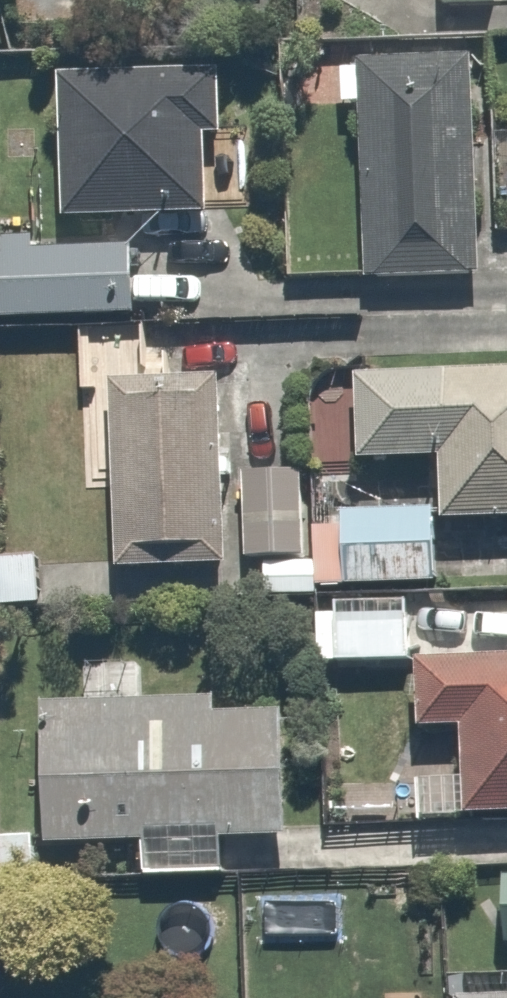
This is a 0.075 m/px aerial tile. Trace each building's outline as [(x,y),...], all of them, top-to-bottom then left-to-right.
[(481,62),(347,70),(359,273),(493,265),(481,62)] [(58,216),(208,220),(210,138),(223,138),(225,87),(62,82),(58,216)] [(111,340),(145,340),(145,251),(0,253),(0,341),(77,341),(77,394),(111,394),(111,340)] [(363,381),(367,471),(442,468),(444,531),(506,529),(506,376),(363,381)] [(229,393),(116,397),(122,580),(236,576),(229,393)] [(246,483),(248,564),(262,563),(263,600),(319,598),(317,482),(246,483)] [(429,509),(345,511),(347,585),(431,583),(429,509)] [(415,606),(312,608),(313,663),(417,661),(415,606)] [(470,785),(428,786),(428,823),(473,822),(506,821),(506,660),(425,662),(427,734),(469,733),(470,785)] [(292,702),(47,707),(50,852),(296,846),(292,702)]
